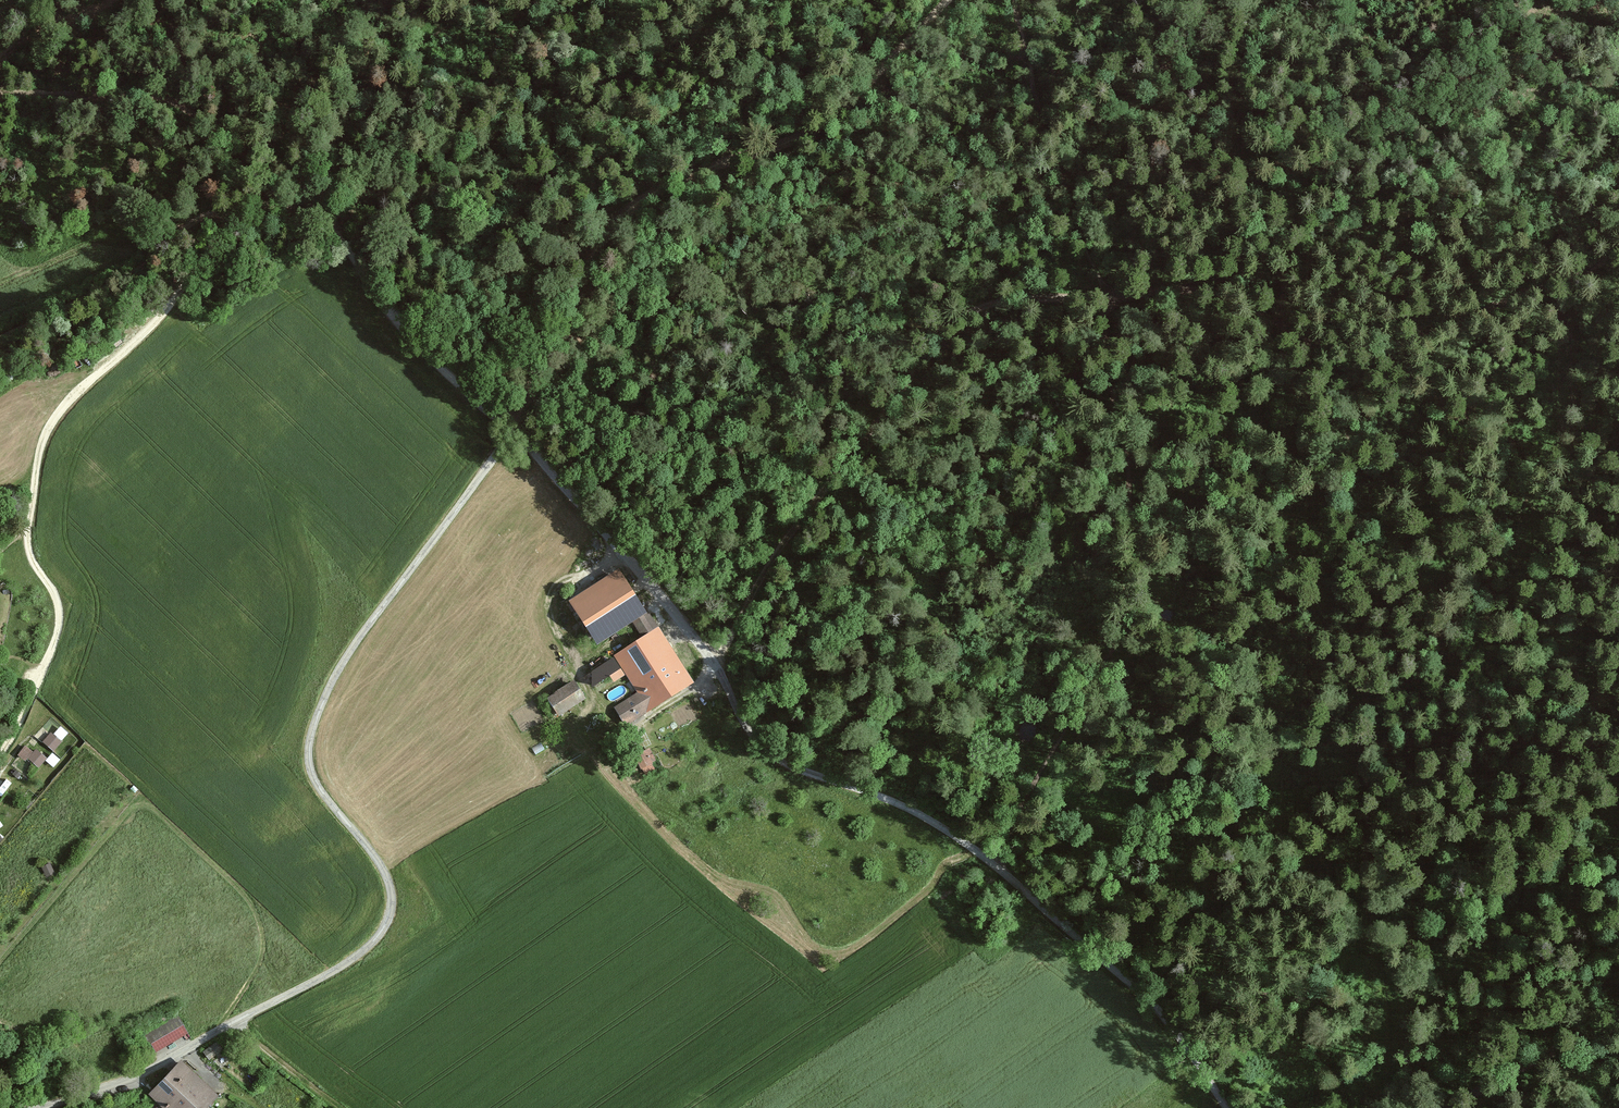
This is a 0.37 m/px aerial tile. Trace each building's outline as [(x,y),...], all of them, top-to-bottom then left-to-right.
[(619,572),(570,603),(601,646),(649,616),(619,572)] [(660,631),(615,659),(638,696),(617,709),(631,730),(697,689),(660,631)] [(576,682),(549,698),(563,721),(590,705),(576,682)] [(57,749),(70,729),(59,722),(46,742),(57,749)] [(29,757),(42,765),(49,755),(27,742),(19,753),(28,759),(29,757)] [(179,1016),(149,1034),(160,1053),(190,1035),(179,1016)] [(151,1097),(163,1107),(214,1107),(224,1097),(183,1061),(151,1097)]
